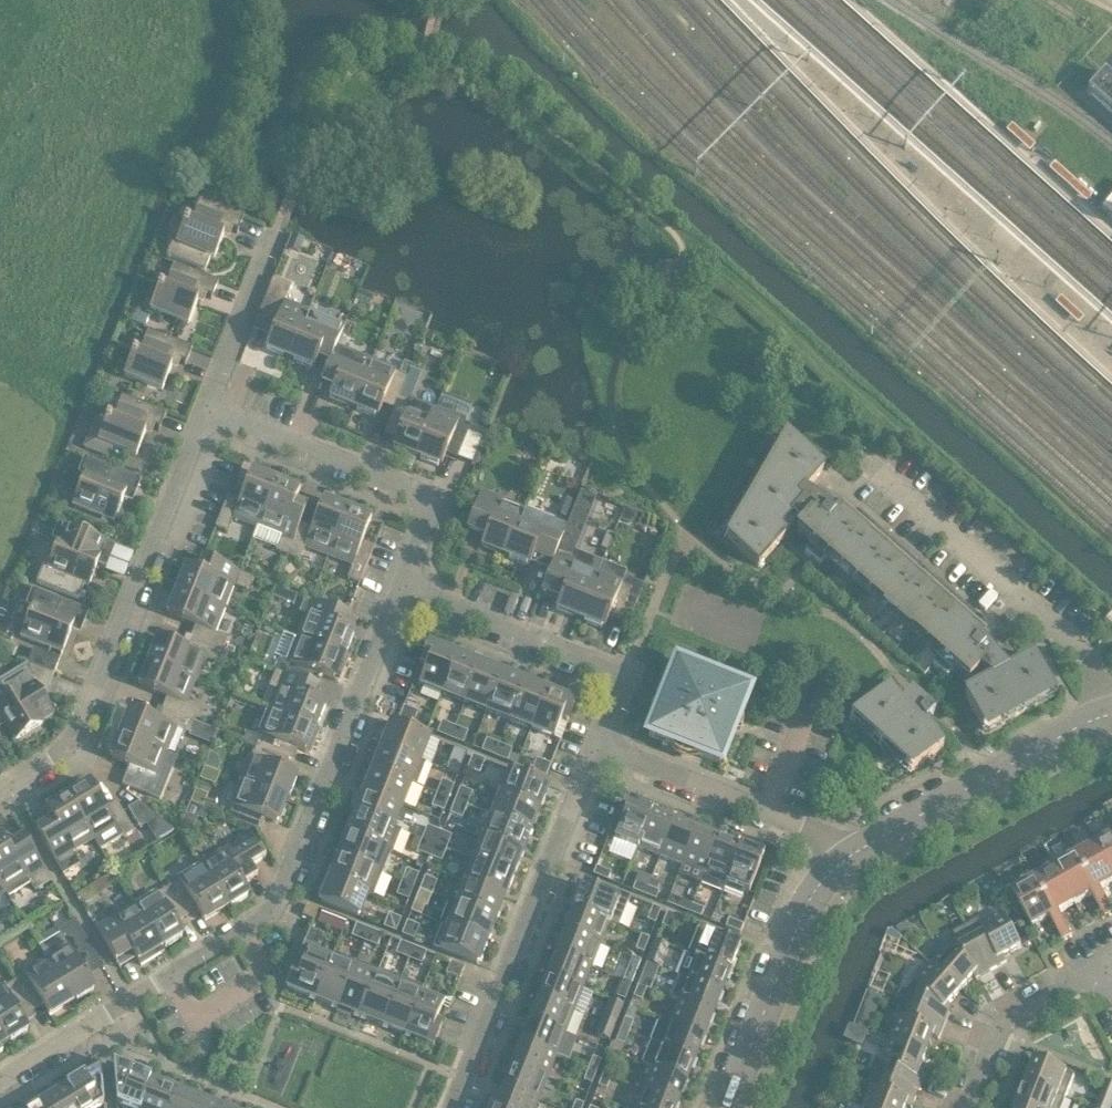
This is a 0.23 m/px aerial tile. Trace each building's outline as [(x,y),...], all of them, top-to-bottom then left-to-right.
[(1103,72),(1086,90),(1111,114),(1111,80),(1103,72)] [(236,232),(243,214),(199,196),(193,211),(196,212),(192,222),(185,218),(176,241),(172,239),(166,255),(203,270),(209,255),(213,257),(227,224),(237,228),(235,232),(236,232)] [(1101,208),(1111,217),(1111,196),(1101,208)] [(289,233),(285,245),(297,250),(302,238),(289,233)] [(187,323),(201,290),(211,294),(209,298),(210,298),(217,280),(173,262),(167,276),(170,278),(166,287),(158,284),(149,308),(187,323)] [(272,329),(265,346),(289,356),(307,312),(283,302),(290,284),(272,277),(252,328),(253,328),(255,323),(272,329)] [(131,320),(144,326),(148,315),(135,310),(131,320)] [(314,366),(320,349),(331,353),(332,353),(334,347),(335,347),(336,343),(340,333),(343,326),(331,322),(331,321),(307,312),(289,356),(314,366)] [(161,389),(175,356),(185,360),(183,364),(184,364),(191,346),(147,328),(141,342),(144,343),(140,353),(132,350),(123,374),(161,389)] [(322,380),(324,374),(335,379),(329,396),(353,405),(370,361),(346,351),(335,347),(334,347),(332,353),(331,353),(329,358),(330,359),(321,379),(322,380)] [(399,369),(407,372),(411,362),(404,359),(399,369)] [(406,375),(395,371),(395,370),(370,361),(353,405),(377,415),(384,398),(395,402),(398,396),(406,375)] [(129,391),(126,396),(134,399),(136,394),(129,391)] [(112,445),(135,455),(149,422),(159,426),(157,429),(158,430),(165,412),(134,399),(126,396),(121,394),(115,408),(118,409),(114,419),(106,416),(104,422),(93,418),(83,445),(108,455),(112,445)] [(410,400),(409,400),(398,396),(395,402),(393,408),(385,428),(386,429),(388,423),(399,428),(392,444),(416,454),(434,410),(410,400)] [(441,464),(447,447),(458,451),(456,457),(457,457),(470,424),(458,420),(458,419),(434,410),(416,454),(441,464)] [(931,662),(942,672),(946,675),(952,667),(967,681),(978,668),(989,678),(963,692),(982,727),(986,725),(988,730),(1049,696),(1046,691),(1050,689),(1031,655),(1006,668),(980,638),(984,633),(840,506),(836,512),(803,490),(822,469),(791,442),(765,472),(770,477),(745,505),(751,510),(726,538),(757,565),(783,535),(778,530),(789,518),(798,526),(796,529),(811,543),(804,550),(818,563),(825,555),(938,655),(931,662)] [(115,516),(125,490),(133,493),(139,478),(83,456),(83,457),(84,458),(79,471),(84,472),(72,503),(96,512),(97,509),(115,516)] [(215,526),(227,530),(233,515),(257,525),(274,480),(250,471),(237,503),(226,499),(228,494),(228,493),(215,526)] [(281,534),(275,549),(287,554),(297,527),(286,522),(299,490),(274,480),(257,525),(281,534)] [(568,499),(574,501),(575,502),(579,493),(572,490),(568,499)] [(485,534),(481,544),(505,553),(522,509),(498,499),(498,500),(479,492),(466,526),(485,534)] [(548,592),(559,597),(555,607),(580,616),(597,572),(601,562),(573,551),(594,497),(580,492),(566,526),(554,555),(541,589),(548,592)] [(299,559),(304,544),(328,553),(346,509),(322,499),(309,531),(297,527),(287,554),(299,559)] [(346,509),(328,553),(352,563),(346,578),(359,582),(371,550),(370,550),(368,555),(358,551),(370,518),(346,509)] [(565,526),(547,519),(547,518),(522,509),(505,553),(529,563),(534,552),(552,559),(565,526)] [(636,514),(623,509),(618,522),(627,525),(632,523),(636,514)] [(42,566),(35,582),(77,599),(84,581),(89,582),(96,563),(99,556),(107,559),(113,544),(57,522),(57,523),(58,524),(53,537),(58,538),(46,568),(42,566)] [(219,578),(187,565),(177,589),(221,607),(231,583),(246,589),(251,577),(218,564),(218,565),(223,567),(219,578)] [(278,575),(271,572),(269,576),(264,574),(262,580),(274,585),(278,575)] [(597,572),(580,616),(604,626),(609,614),(628,622),(644,582),(623,574),(620,581),(597,572)] [(274,585),(270,595),(279,599),(283,589),(274,585)] [(20,635),(44,644),(45,641),(63,648),(73,621),(81,625),(87,610),(31,588),(31,589),(32,590),(27,602),(32,604),(20,635)] [(167,614),(199,626),(195,638),(222,649),(227,637),(212,631),(221,607),(177,589),(167,614)] [(308,613),(307,613),(298,637),(342,655),(352,630),(335,624),(339,613),(345,615),(345,614),(312,601),(308,613)] [(190,649),(158,637),(149,661),(193,679),(203,655),(217,660),(222,649),(195,638),(190,649)] [(316,672),(332,679),(342,655),(298,637),(289,660),(281,657),(276,670),(311,684),(316,672)] [(0,646),(0,649),(12,654),(16,646),(3,640),(0,646)] [(424,650),(419,664),(420,664),(421,662),(426,664),(419,683),(442,692),(457,655),(434,646),(427,644),(425,651),(424,650)] [(33,647),(27,662),(53,672),(59,657),(33,647)] [(457,655),(442,692),(464,701),(479,663),(457,655)] [(139,685),(156,692),(171,698),(167,709),(194,720),(198,708),(184,703),(193,679),(149,661),(139,685)] [(0,701),(0,713),(15,738),(42,722),(38,715),(49,708),(44,700),(42,696),(43,692),(46,684),(48,685),(53,672),(27,662),(24,668),(0,683),(6,692),(8,696),(0,701)] [(479,663),(464,701),(486,709),(493,692),(501,672),(479,663)] [(647,735),(661,740),(683,749),(711,677),(676,663),(667,685),(664,687),(662,688),(661,689),(660,690),(658,692),(657,694),(657,696),(662,698),(647,735)] [(261,705),(269,709),(314,726),(323,702),(306,695),(311,684),(276,670),(275,669),(261,705)] [(501,672),(493,692),(486,709),(508,718),(523,681),(501,672)] [(789,692),(789,694),(789,697),(789,699),(790,702),(791,704),(792,705),(795,708),(796,710),(799,712),(802,714),(804,714),(806,715),(810,715),(814,715),(817,714),(819,713),(821,712),(822,711),(823,710),(825,708),(826,707),(827,705),(829,703),(830,700),(830,698),(830,695),(830,693),(830,690),(830,688),(829,686),(828,685),(827,683),(826,681),(824,680),(822,677),(818,675),(815,674),(812,674),(810,674),(807,674),(805,674),(804,675),(801,675),(798,677),(797,678),(795,680),(794,681),(792,683),(791,685),(790,687),(790,688),(789,690),(789,692)] [(733,727),(739,728),(740,726),(740,724),(740,722),(740,720),(740,718),(740,716),(739,715),(739,713),(747,691),(711,677),(683,749),(719,763),(733,727)] [(523,681),(508,718),(530,727),(544,692),(545,690),(523,681)] [(889,688),(856,713),(880,745),(886,740),(909,770),(942,745),(925,722),(931,715),(907,694),(900,702),(889,688)] [(545,690),(544,692),(530,727),(553,736),(561,717),(566,719),(565,722),(566,722),(571,709),(574,702),(568,699),(545,690)] [(403,705),(398,717),(412,723),(417,710),(403,705)] [(120,733),(165,750),(175,725),(190,730),(194,720),(167,709),(162,721),(130,708),(120,733)] [(260,733),(255,745),(283,755),(287,744),(304,751),(314,726),(269,709),(260,733)] [(449,737),(454,725),(441,720),(436,732),(449,737)] [(428,736),(391,722),(382,745),(419,760),(428,736)] [(454,725),(449,737),(462,742),(467,730),(454,725)] [(165,750),(120,733),(111,757),(143,770),(138,780),(133,779),(165,792),(170,780),(155,774),(165,750)] [(494,755),(499,743),(486,738),(481,750),(494,755)] [(499,743),(494,755),(507,760),(511,748),(499,743)] [(241,780),(285,798),(295,774),(278,767),(283,755),(255,745),(251,756),(250,756),(241,780)] [(373,767),(410,782),(416,784),(425,762),(419,760),(382,745),(373,767)] [(466,752),(454,747),(449,760),(461,765),(466,752)] [(876,751),(869,757),(874,763),(881,758),(876,751)] [(219,763),(215,755),(208,752),(203,765),(216,771),(219,763)] [(472,754),(468,764),(467,767),(479,772),(484,759),(472,754)] [(536,758),(531,770),(545,775),(550,763),(536,758)] [(364,789),(401,804),(410,782),(373,767),(364,789)] [(547,784),(510,769),(501,792),(538,807),(547,784)] [(436,792),(448,797),(453,784),(441,779),(436,792)] [(285,798),(241,780),(231,805),(232,805),(227,817),(260,830),(260,829),(254,827),(259,816),(276,822),(285,798)] [(90,781),(68,795),(93,836),(99,846),(100,848),(122,835),(123,836),(134,830),(116,800),(115,800),(118,805),(108,811),(105,807),(90,781)] [(459,786),(454,799),(466,804),(471,791),(459,786)] [(194,788),(189,801),(201,806),(205,797),(202,792),(194,788)] [(356,811),(393,826),(401,804),(364,789),(356,811)] [(448,797),(436,792),(431,805),(443,810),(448,797)] [(538,807),(501,792),(492,814),(529,829),(538,807)] [(52,819),(35,830),(47,848),(53,860),(62,873),(68,870),(79,863),(71,849),(93,836),(68,795),(45,809),(52,819)] [(454,799),(449,812),(461,817),(466,804),(454,799)] [(137,800),(127,806),(139,827),(154,818),(148,808),(137,800)] [(621,819),(627,804),(621,801),(615,816),(621,819)] [(638,846),(637,846),(651,811),(628,802),(613,838),(637,847),(638,846)] [(347,834),(390,851),(391,851),(400,829),(393,826),(356,811),(347,834)] [(659,855),(673,820),(651,811),(637,846),(638,846),(659,855)] [(483,836),(520,851),(529,829),(492,814),(483,836)] [(673,820),(659,855),(681,863),(695,829),(673,820)] [(426,825),(421,838),(424,839),(433,842),(439,829),(426,825)] [(225,840),(230,848),(223,852),(223,851),(201,865),(226,906),(248,892),(241,881),(256,873),(249,863),(264,854),(247,827),(225,840)] [(451,834),(439,829),(433,842),(446,847),(451,834)] [(695,829),(681,863),(703,872),(717,837),(695,829)] [(390,851),(347,834),(338,856),(381,873),(390,851)] [(1096,843),(1111,871),(1111,834),(1096,843)] [(0,836),(0,884),(4,890),(7,896),(29,882),(34,890),(45,883),(51,880),(36,855),(24,836),(8,846),(1,836),(0,836)] [(520,851),(483,836),(474,859),(511,873),(520,851)] [(722,891),(723,887),(739,846),(717,837),(703,872),(700,882),(722,891)] [(421,838),(416,850),(425,854),(428,855),(433,842),(424,839),(421,838)] [(446,847),(433,842),(428,855),(440,860),(446,847)] [(1075,854),(1095,890),(1100,888),(1111,881),(1111,871),(1096,843),(1075,854)] [(742,895),(744,890),(748,891),(762,855),(739,846),(723,887),(742,895)] [(1075,854),(1054,866),(1075,902),(1091,893),(1095,890),(1075,854)] [(329,878),(366,893),(372,895),(381,873),(338,856),(329,878)] [(474,859),(466,881),(503,896),(511,873),(474,859)] [(179,879),(168,885),(183,910),(194,904),(203,919),(226,906),(201,865),(178,879),(179,879)] [(596,865),(592,873),(607,879),(610,871),(596,865)] [(1054,866),(1034,878),(1054,913),(1058,911),(1075,902),(1054,866)] [(401,881),(413,886),(418,873),(406,868),(401,881)] [(424,875),(419,888),(431,893),(436,880),(424,875)] [(366,893),(329,878),(320,901),(357,916),(366,893)] [(1034,878),(1012,890),(1032,926),(1049,916),(1054,913),(1034,878)] [(583,884),(574,907),(608,921),(608,922),(617,925),(629,896),(590,879),(587,886),(583,884)] [(632,889),(643,893),(647,885),(635,880),(632,889)] [(396,894),(408,899),(413,886),(401,881),(396,894)] [(466,881),(457,903),(494,918),(503,896),(466,881)] [(135,905),(160,946),(182,932),(173,917),(183,910),(168,885),(157,892),(135,905)] [(643,893),(655,898),(658,890),(647,885),(643,893)] [(419,888),(414,901),(426,906),(431,893),(419,888)] [(1095,890),(1091,893),(1097,903),(1105,898),(1100,888),(1095,890)] [(83,889),(75,894),(82,904),(89,900),(83,889)] [(676,906),(688,911),(691,903),(679,898),(676,906)] [(1105,898),(1097,903),(1103,914),(1107,911),(1111,909),(1105,898)] [(438,921),(442,923),(485,940),(494,918),(457,903),(447,899),(438,921)] [(302,914),(311,918),(313,919),(318,907),(306,903),(302,914)] [(688,911),(700,916),(703,908),(691,903),(688,911)] [(646,919),(654,922),(660,908),(652,904),(646,919)] [(96,929),(115,959),(121,955),(118,950),(128,944),(138,960),(160,946),(135,905),(113,919),(96,929)] [(600,943),(608,922),(608,921),(574,907),(565,929),(600,943)] [(331,927),(336,915),(323,910),(318,922),(331,927)] [(675,913),(666,910),(661,925),(669,928),(675,913)] [(978,917),(965,925),(990,969),(1006,960),(1003,955),(1021,945),(1001,911),(981,922),(978,917)] [(1054,913),(1049,916),(1055,926),(1064,922),(1058,911),(1054,913)] [(388,913),(383,926),(395,931),(400,918),(388,913)] [(728,917),(725,926),(739,932),(743,923),(728,917)] [(103,966),(74,918),(57,929),(59,933),(38,946),(46,959),(71,1000),(93,987),(84,971),(94,965),(97,970),(103,966)] [(406,920),(401,933),(413,938),(418,925),(406,920)] [(907,930),(902,921),(896,925),(901,934),(907,930)] [(1064,922),(1055,926),(1061,937),(1066,935),(1070,932),(1064,922)] [(350,935),(363,940),(368,928),(355,923),(350,935)] [(432,946),(476,963),(485,940),(442,923),(432,946)] [(697,929),(687,952),(694,955),(694,956),(695,956),(695,955),(730,969),(739,946),(734,944),(737,938),(699,923),(697,929)] [(975,977),(990,969),(965,925),(953,932),(955,936),(951,938),(930,962),(960,989),(973,975),(975,977)] [(319,932),(309,928),(289,978),(287,985),(293,988),(315,997),(330,960),(332,954),(313,946),(319,932)] [(376,945),(381,933),(368,928),(363,940),(376,945)] [(556,952),(591,965),(600,943),(565,929),(556,952)] [(635,948),(643,951),(649,937),(640,934),(635,948)] [(655,939),(651,950),(663,954),(667,944),(655,939)] [(395,953),(408,958),(413,945),(400,940),(395,953)] [(421,963),(426,950),(413,945),(408,958),(421,963)] [(547,974),(582,988),(591,965),(556,952),(547,974)] [(686,978),(694,981),(721,991),(730,969),(695,955),(695,956),(686,978)] [(71,1000),(46,959),(24,973),(14,980),(29,1005),(39,998),(49,1014),(71,1000)] [(330,960),(315,997),(337,1006),(352,969),(330,960)] [(349,1016),(351,1011),(360,1015),(374,978),(378,969),(355,960),(352,969),(337,1006),(338,1006),(336,1011),(349,1016)] [(459,978),(464,966),(450,960),(445,972),(459,978)] [(898,1002),(945,1020),(951,1005),(948,1003),(960,989),(930,962),(909,986),(908,990),(903,988),(898,1002)] [(623,978),(628,980),(631,981),(636,970),(627,966),(623,978)] [(637,984),(646,987),(650,975),(642,972),(637,984)] [(582,988),(547,974),(538,996),(573,1010),(582,988)] [(374,978),(360,1015),(382,1023),(396,986),(374,978)] [(618,990),(626,993),(631,981),(628,980),(623,978),(618,990)] [(677,1000),(712,1014),(721,991),(694,981),(686,978),(677,1000)] [(5,1040),(28,1027),(18,1011),(29,1005),(14,980),(3,986),(0,988),(0,1032),(5,1040)] [(646,987),(637,984),(633,995),(641,999),(646,987)] [(396,986),(382,1023),(404,1032),(419,995),(396,986)] [(421,989),(419,995),(404,1032),(427,1041),(433,1043),(436,1036),(441,1023),(440,1022),(439,1025),(434,1023),(444,998),(421,989)] [(868,1044),(877,1013),(889,1017),(894,997),(865,989),(850,1039),(868,1044)] [(538,996),(530,1018),(564,1032),(573,1010),(538,996)] [(608,998),(600,1020),(613,1026),(622,1004),(608,998)] [(669,1022),(703,1036),(712,1014),(677,1000),(669,1022)] [(938,1038),(945,1020),(898,1002),(892,1015),(897,1017),(889,1038),(926,1053),(933,1036),(938,1038)] [(620,1028),(628,1032),(632,1020),(624,1017),(620,1028)] [(530,1018),(521,1041),(555,1054),(564,1032),(530,1018)] [(703,1036),(669,1022),(658,1018),(650,1040),(695,1058),(703,1036)] [(595,1032),(600,1034),(609,1038),(613,1026),(600,1020),(595,1032)] [(620,1028),(615,1040),(623,1043),(628,1032),(620,1028)] [(876,1057),(870,1071),(917,1089),(924,1072),(919,1070),(926,1053),(889,1038),(881,1059),(876,1057)] [(641,1062),(648,1065),(651,1066),(686,1080),(695,1058),(650,1040),(641,1062)] [(512,1063),(547,1077),(555,1054),(521,1041),(512,1063)] [(588,1067),(596,1070),(600,1059),(592,1056),(588,1067)] [(1034,1058),(1025,1081),(1064,1097),(1074,1074),(1034,1058)] [(602,1073),(606,1075),(610,1076),(615,1065),(607,1061),(602,1073)] [(503,1085),(538,1099),(547,1077),(512,1063),(503,1085)] [(130,1107),(143,1107),(154,1080),(113,1064),(116,1102),(130,1107)] [(62,1088),(74,1107),(95,1107),(103,1104),(99,1065),(62,1088)] [(651,1066),(642,1089),(677,1102),(686,1080),(651,1066)] [(596,1070),(588,1067),(583,1079),(591,1082),(596,1070)] [(862,1107),(863,1107),(904,1107),(906,1105),(911,1107),(917,1089),(870,1071),(865,1084),(870,1086),(862,1107)] [(610,1076),(606,1075),(602,1073),(597,1085),(605,1088),(610,1076)] [(176,1089),(154,1080),(143,1107),(168,1107),(176,1089)] [(1064,1097),(1025,1081),(1016,1104),(1027,1107),(1060,1107),(1064,1097)] [(503,1085),(494,1107),(496,1107),(534,1107),(538,1099),(503,1085)] [(46,1107),(74,1107),(62,1088),(41,1101),(46,1107)] [(198,1098),(176,1089),(168,1107),(194,1107),(198,1098)] [(635,1107),(675,1107),(677,1102),(642,1089),(635,1107)] [(194,1107),(220,1107),(220,1106),(198,1098),(194,1107)] [(583,1103),(575,1100),(571,1107),(581,1107),(583,1103)]
